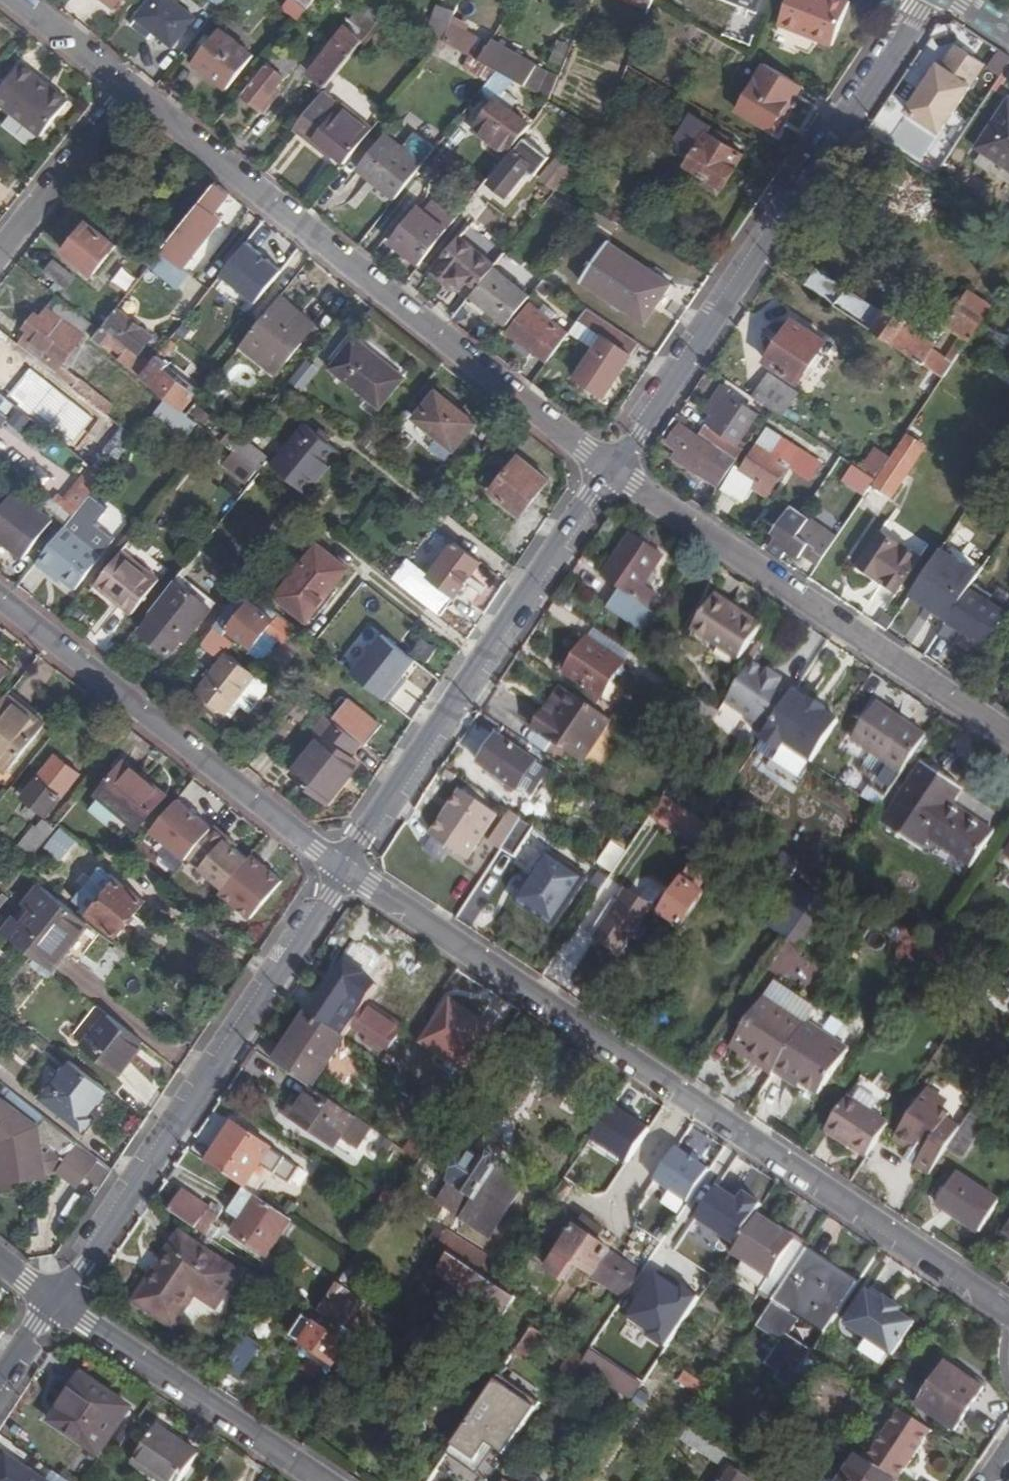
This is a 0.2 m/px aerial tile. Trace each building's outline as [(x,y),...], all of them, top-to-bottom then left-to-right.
[(136,17),(139,19),(154,31),(173,46),(195,17),(173,0),(150,0),(136,17)] [(284,7),(299,19),(306,9),(294,0),(290,0),(284,7)] [(306,9),(314,0),(294,0),(306,9)] [(650,9),(654,1),(652,0),(626,0),(650,9)] [(759,9),(762,0),(736,0),(759,9)] [(850,1),(847,0),(789,0),(779,24),(833,45),(850,1)] [(455,11),(438,5),(428,32),(443,40),(455,11)] [(134,25),(150,37),(154,31),(139,19),(134,25)] [(451,23),(444,41),(480,61),(489,44),(451,23)] [(347,26),(309,73),(326,87),(364,40),(347,26)] [(254,55),(220,29),(212,39),(206,47),(194,62),(227,89),(254,55)] [(420,37),(440,48),(444,41),(443,40),(428,32),(424,29),(420,37)] [(212,39),(207,35),(201,43),(206,47),(212,39)] [(550,61),(566,66),(574,44),(558,38),(550,61)] [(546,69),(492,39),(489,44),(480,61),(497,71),(513,80),(534,93),(546,69)] [(985,63),(957,44),(942,66),(938,63),(907,110),(939,132),(985,63)] [(41,136),(69,101),(22,63),(0,91),(0,103),(41,136)] [(286,77),(269,64),(245,95),(266,111),(281,93),(276,89),(286,77)] [(737,111),(772,131),(790,99),(794,101),(803,86),(765,64),(737,111)] [(559,75),(546,69),(534,93),(548,101),(559,75)] [(489,140),(508,153),(531,124),(498,100),(513,80),(497,71),(480,93),(494,104),(480,123),(494,133),(489,140)] [(294,129),(329,157),(332,153),(344,163),(372,130),(324,91),(294,129)] [(978,146),(1008,167),(1008,100),(978,146)] [(694,155),(687,166),(704,177),(723,188),(726,183),(731,186),(739,173),(734,170),(744,154),(727,144),(730,139),(718,131),(715,136),(708,132),(711,127),(694,116),(677,144),(694,155)] [(494,133),(480,123),(475,129),(489,140),(494,133)] [(423,164),(385,134),(358,168),(396,198),(423,164)] [(532,165),(542,152),(531,144),(525,140),(491,183),(507,197),(532,165)] [(556,154),(542,180),(555,187),(569,162),(556,154)] [(723,188),(704,177),(700,184),(719,195),(723,188)] [(230,194),(216,183),(151,265),(150,266),(158,272),(170,258),(171,259),(186,239),(199,249),(223,219),(215,213),(230,194)] [(433,199),(425,210),(448,228),(457,218),(433,199)] [(900,209),(886,200),(869,225),(883,234),(900,209)] [(425,210),(418,205),(390,242),(420,264),(448,228),(425,210)] [(152,206),(135,227),(148,237),(165,216),(152,206)] [(117,244),(89,222),(65,252),(93,275),(117,244)] [(471,224),(461,235),(497,264),(506,252),(471,224)] [(461,235),(433,271),(451,286),(456,280),(463,286),(468,280),(478,288),(494,268),(497,264),(461,235)] [(240,296),(274,252),(252,236),(218,280),(240,296)] [(671,284),(608,242),(582,281),(645,323),(671,284)] [(171,259),(170,258),(158,272),(176,287),(188,272),(171,259)] [(75,276),(55,260),(46,271),(66,288),(75,276)] [(529,296),(494,268),(478,288),(471,296),(507,324),(529,296)] [(816,270),(807,284),(944,375),(956,358),(967,339),(969,340),(990,308),(968,293),(946,325),(962,335),(950,354),(947,360),(932,349),(943,332),(915,312),(917,309),(898,295),(886,313),(847,287),(846,289),(816,270)] [(537,288),(549,295),(555,287),(544,280),(537,288)] [(91,322),(57,296),(41,316),(29,332),(19,344),(73,387),(98,407),(104,398),(61,364),(85,333),(83,332),(91,322)] [(278,372),(315,325),(280,297),(243,344),(278,372)] [(544,313),(532,303),(509,331),(548,361),(569,332),(552,319),(544,313)] [(549,307),(544,313),(552,319),(557,313),(549,307)] [(140,353),(153,336),(117,308),(100,329),(93,339),(110,352),(114,348),(121,338),(130,345),(140,353)] [(604,336),(577,377),(605,396),(640,343),(587,308),(579,319),(604,336)] [(41,316),(37,313),(25,329),(29,332),(41,316)] [(825,340),(794,320),(766,362),(797,382),(809,364),(814,367),(822,355),(817,352),(825,340)] [(405,377),(355,337),(330,368),(380,408),(405,377)] [(130,345),(121,338),(114,348),(122,354),(126,350),(130,345)] [(151,363),(144,357),(141,361),(126,350),(122,354),(118,359),(140,376),(151,363)] [(183,410),(196,394),(166,369),(170,364),(158,355),(141,377),(166,397),(183,410)] [(226,365),(218,358),(204,376),(212,382),(226,365)] [(304,363),(291,380),(304,390),(317,373),(304,363)] [(797,393),(770,374),(754,397),(770,408),(782,416),(797,393)] [(758,414),(727,394),(731,389),(723,384),(706,409),(713,414),(700,433),(736,457),(748,438),(744,436),(758,414)] [(77,433),(89,442),(110,416),(98,407),(73,387),(52,413),(58,417),(54,422),(73,438),(77,433)] [(476,422),(437,391),(415,418),(454,449),(476,422)] [(675,417),(664,434),(669,437),(668,439),(679,447),(672,457),(696,474),(697,473),(717,487),(737,457),(736,457),(700,433),(675,417)] [(306,423),(273,465),(306,492),(340,451),(306,423)] [(123,426),(101,454),(109,461),(114,464),(135,436),(123,426)] [(922,433),(913,427),(908,434),(917,440),(922,433)] [(798,448),(768,429),(741,470),(758,481),(754,488),(766,496),(788,463),(792,457),(799,461),(803,456),(796,451),(798,448)] [(243,440),(231,431),(222,442),(234,451),(243,440)] [(917,440),(908,434),(874,485),(890,496),(924,445),(917,440)] [(266,459),(243,440),(234,451),(258,470),(266,459)] [(87,462),(92,456),(74,441),(69,448),(87,462)] [(890,456),(877,447),(863,469),(876,478),(890,456)] [(820,463),(798,448),(796,451),(803,456),(799,461),(792,457),(788,463),(810,478),(820,463)] [(550,480),(519,455),(490,491),(521,516),(550,480)] [(114,464),(109,461),(100,472),(104,475),(114,464)] [(91,465),(64,500),(73,507),(69,512),(73,515),(104,475),(100,472),(91,465)] [(53,520),(15,490),(0,509),(0,540),(23,558),(53,520)] [(61,505),(49,495),(43,503),(54,513),(61,505)] [(456,516),(462,508),(450,499),(444,506),(456,516)] [(69,512),(61,505),(54,513),(67,523),(73,515),(69,512)] [(791,506),(776,528),(782,533),(773,545),(788,557),(793,550),(804,558),(808,554),(814,558),(818,553),(823,557),(837,536),(791,506)] [(108,537),(92,524),(86,525),(78,536),(101,554),(109,543),(108,537)] [(78,536),(65,525),(36,562),(49,572),(51,570),(62,578),(75,589),(102,555),(101,554),(78,536)] [(921,556),(881,530),(859,563),(899,590),(921,556)] [(663,556),(631,535),(604,576),(621,588),(607,608),(644,633),(657,614),(647,607),(648,606),(657,592),(644,584),(663,556)] [(394,578),(442,615),(482,562),(456,541),(430,577),(408,560),(394,578)] [(308,620),(348,568),(318,544),(279,594),(255,575),(245,587),(270,606),(278,596),(308,620)] [(943,546),(911,593),(949,619),(969,588),(981,571),(943,546)] [(268,559),(284,572),(292,561),(276,548),(268,559)] [(95,584),(133,613),(160,578),(123,549),(95,584)] [(818,553),(814,558),(820,562),(823,557),(818,553)] [(62,578),(51,570),(49,572),(60,580),(62,578)] [(185,639),(211,607),(176,578),(151,610),(155,614),(142,630),(169,652),(183,636),(185,639)] [(283,643),(296,627),(270,606),(245,587),(215,625),(215,626),(225,634),(230,628),(253,646),(266,630),(279,640),(283,643)] [(969,588),(949,619),(988,643),(1008,613),(969,588)] [(734,607),(715,594),(693,629),(739,660),(760,628),(732,610),(734,607)] [(762,625),(734,607),(732,610),(760,628),(762,625)] [(894,619),(884,612),(877,623),(887,630),(894,619)] [(236,702),(257,675),(227,652),(235,642),(225,634),(215,626),(202,644),(221,659),(197,689),(197,690),(196,691),(196,693),(196,694),(197,695),(198,696),(218,712),(221,708),(228,713),(236,702)] [(230,628),(225,634),(235,642),(261,662),(266,656),(253,646),(230,628)] [(253,646),(266,656),(279,640),(266,630),(253,646)] [(625,663),(581,633),(558,667),(601,697),(614,679),(619,679),(622,675),(619,671),(625,663)] [(413,652),(428,662),(438,647),(423,637),(413,652)] [(0,662),(0,684),(11,670),(0,662)] [(768,672),(753,662),(725,703),(753,723),(750,727),(764,735),(794,690),(795,688),(769,670),(768,672)] [(566,689),(550,712),(553,714),(569,691),(566,689)] [(809,700),(794,690),(764,735),(760,740),(780,753),(785,745),(812,762),(840,720),(826,711),(827,708),(811,697),(809,700)] [(612,720),(569,691),(553,714),(550,712),(537,731),(583,762),(600,737),(612,720)] [(719,711),(695,695),(685,710),(698,719),(709,726),(719,711)] [(292,710),(301,717),(312,703),(303,696),(292,710)] [(382,725),(348,698),(347,700),(342,696),(336,705),(341,708),(332,719),(360,741),(365,745),(382,725)] [(29,715),(6,697),(0,704),(0,766),(7,772),(45,723),(32,712),(29,715)] [(232,717),(241,706),(236,702),(228,713),(232,717)] [(926,735),(877,702),(852,739),(872,752),(863,765),(893,785),(926,735)] [(323,735),(293,774),(328,801),(359,762),(349,754),(360,741),(332,719),(326,714),(315,729),(323,735)] [(709,726),(698,719),(684,739),(695,747),(709,726)] [(544,765),(524,752),(498,735),(480,763),(497,775),(504,779),(501,784),(513,792),(517,787),(519,789),(521,785),(528,790),(544,765)] [(613,745),(600,737),(583,762),(585,763),(588,765),(591,763),(594,762),(598,763),(601,765),(613,745)] [(688,757),(675,749),(670,756),(683,765),(688,757)] [(80,773),(56,754),(23,796),(48,815),(80,773)] [(166,794),(126,761),(98,794),(139,827),(166,794)] [(962,788),(924,763),(883,824),(921,849),(929,836),(973,865),(995,833),(951,803),(962,788)] [(504,779),(497,775),(494,779),(501,784),(504,779)] [(497,813),(462,790),(432,836),(467,859),(497,813)] [(664,793),(649,816),(668,829),(674,820),(683,826),(692,812),(664,793)] [(188,857),(213,828),(178,798),(152,830),(186,859),(188,857)] [(520,819),(510,811),(490,843),(500,850),(520,819)] [(705,821),(692,812),(683,826),(707,842),(716,828),(705,821)] [(15,850),(29,861),(55,828),(45,819),(37,828),(34,826),(15,850)] [(533,827),(520,819),(500,850),(498,854),(512,862),(515,857),(517,858),(530,835),(529,834),(533,827)] [(213,828),(188,857),(224,888),(249,859),(236,847),(226,839),(229,836),(215,825),(213,828)] [(62,827),(46,844),(63,859),(79,842),(62,827)] [(236,847),(238,844),(229,836),(226,839),(236,847)] [(608,846),(597,863),(605,868),(617,852),(608,846)] [(711,857),(701,850),(666,903),(660,912),(683,927),(705,894),(697,888),(716,860),(711,857)] [(588,878),(548,851),(515,900),(540,916),(543,912),(559,922),(588,878)] [(224,888),(221,892),(251,918),(283,880),(252,855),(249,859),(224,888)] [(145,900),(118,879),(91,914),(118,935),(145,900)] [(817,896),(793,879),(765,922),(789,938),(806,912),(817,896)] [(52,969),(89,922),(42,885),(26,905),(34,911),(24,924),(16,917),(13,921),(4,932),(32,954),(52,969)] [(650,886),(642,898),(655,906),(659,899),(663,894),(650,886)] [(642,898),(627,888),(594,939),(620,955),(632,936),(640,942),(660,912),(666,903),(659,899),(655,906),(642,898)] [(34,911),(26,905),(16,917),(24,924),(34,911)] [(13,921),(0,911),(0,928),(4,932),(13,921)] [(559,922),(543,912),(540,916),(556,926),(559,922)] [(819,921),(806,912),(789,938),(802,947),(819,921)] [(571,980),(586,943),(568,935),(553,973),(571,980)] [(945,957),(952,946),(939,937),(932,948),(945,957)] [(324,1005),(315,1018),(345,1038),(354,1024),(390,1049),(403,1030),(367,1006),(365,1008),(350,998),(367,972),(370,974),(379,960),(378,953),(361,942),(354,943),(345,957),(348,959),(320,1002),(324,1005)] [(806,1026),(764,998),(734,1044),(775,1072),(806,1026)] [(492,1029),(451,1001),(424,1042),(466,1069),(492,1029)] [(324,1005),(320,1002),(311,1015),(315,1018),(324,1005)] [(311,1015),(308,1013),(275,1062),(312,1087),(345,1038),(315,1018),(311,1015)] [(144,1042),(109,1014),(83,1046),(118,1074),(144,1042)] [(806,1026),(775,1072),(791,1082),(796,1075),(802,1078),(800,1082),(819,1095),(850,1050),(808,1022),(806,1026)] [(734,1044),(731,1049),(772,1076),(775,1072),(734,1044)] [(396,1059),(388,1054),(383,1062),(391,1067),(396,1059)] [(995,1078),(1008,1086),(1008,1057),(995,1078)] [(41,1097),(84,1131),(96,1117),(92,1114),(110,1091),(70,1060),(41,1097)] [(791,1082),(797,1086),(800,1082),(802,1078),(796,1075),(791,1082)] [(949,1100),(928,1086),(922,1096),(943,1110),(949,1100)] [(312,1087),(302,1102),(294,1097),(284,1113),(332,1146),(338,1137),(355,1148),(370,1126),(312,1087)] [(12,1090),(0,1106),(0,1154),(3,1177),(40,1171),(40,1174),(57,1171),(79,1143),(12,1090)] [(943,1110),(922,1096),(894,1139),(912,1151),(921,1156),(915,1165),(930,1175),(951,1144),(961,1128),(947,1119),(950,1114),(943,1110)] [(889,1124),(849,1097),(827,1129),(867,1156),(889,1124)] [(639,1167),(660,1133),(614,1104),(593,1139),(639,1167)] [(983,1124),(970,1114),(961,1128),(951,1144),(964,1153),(983,1125),(983,1124)] [(262,1162),(271,1148),(234,1122),(207,1162),(245,1187),(262,1162)] [(78,1187),(88,1175),(102,1186),(113,1170),(79,1143),(57,1171),(78,1187)] [(656,1180),(694,1205),(716,1171),(679,1146),(656,1180)] [(483,1153),(475,1148),(471,1153),(480,1159),(483,1153)] [(921,1156),(912,1151),(907,1159),(915,1165),(921,1156)] [(500,1164),(483,1153),(480,1159),(471,1153),(452,1182),(478,1198),(464,1219),(491,1237),(526,1183),(500,1165),(500,1164)] [(272,1169),(262,1162),(245,1187),(246,1188),(255,1195),(272,1169)] [(999,1201),(957,1173),(952,1180),(946,1189),(937,1203),(980,1231),(999,1201)] [(952,1180),(948,1178),(942,1186),(946,1189),(952,1180)] [(267,1256),(292,1219),(255,1195),(246,1188),(229,1212),(243,1222),(235,1234),(267,1256)] [(386,1208),(395,1196),(386,1189),(377,1201),(386,1208)] [(212,1239),(219,1228),(213,1224),(222,1210),(212,1203),(209,1208),(182,1190),(169,1210),(212,1239)] [(808,1248),(757,1213),(731,1251),(744,1259),(757,1268),(769,1276),(760,1291),(773,1300),(808,1248)] [(611,1250),(576,1227),(548,1270),(572,1286),(584,1268),(595,1275),(593,1277),(626,1298),(643,1273),(610,1251),(611,1250)] [(486,1257),(446,1231),(437,1244),(451,1254),(477,1271),(485,1258),(486,1257)] [(217,1307),(240,1272),(180,1232),(134,1301),(173,1327),(196,1293),(217,1307)] [(523,1240),(516,1235),(501,1257),(509,1262),(523,1240)] [(828,1261),(808,1248),(773,1300),(757,1324),(780,1339),(766,1361),(779,1370),(775,1376),(790,1385),(813,1351),(813,1350),(789,1333),(799,1317),(824,1334),(860,1282),(834,1265),(828,1273),(822,1269),(828,1261)] [(319,1310),(353,1260),(340,1252),(307,1302),(315,1308),(319,1310)] [(477,1271),(451,1254),(439,1272),(451,1280),(440,1297),(441,1301),(454,1310),(458,1309),(468,1293),(503,1316),(516,1296),(495,1283),(477,1271)] [(504,1270),(485,1258),(477,1271),(495,1283),(504,1270)] [(744,1259),(735,1272),(749,1281),(757,1268),(744,1259)] [(834,1265),(828,1261),(822,1269),(828,1273),(834,1265)] [(677,1350),(708,1296),(660,1268),(628,1322),(677,1350)] [(883,1301),(868,1291),(846,1324),(892,1355),(915,1322),(900,1312),(895,1312),(886,1305),(883,1301)] [(904,1307),(886,1296),(883,1301),(886,1305),(895,1312),(900,1312),(904,1307)] [(319,1310),(315,1308),(308,1318),(316,1323),(323,1313),(319,1310)] [(355,1334),(323,1313),(316,1323),(308,1318),(303,1315),(290,1335),(334,1365),(340,1356),(345,1359),(359,1337),(355,1334)] [(545,1336),(532,1327),(513,1353),(527,1362),(545,1336)] [(628,1347),(607,1334),(596,1351),(616,1364),(628,1347)] [(259,1347),(245,1338),(225,1367),(239,1377),(259,1347)] [(902,1394),(910,1400),(942,1352),(962,1366),(965,1362),(936,1342),(902,1394)] [(640,1356),(628,1347),(616,1364),(629,1373),(640,1356)] [(596,1351),(592,1348),(586,1357),(581,1364),(620,1390),(631,1374),(629,1373),(616,1364),(596,1351)] [(586,1357),(575,1350),(555,1381),(566,1388),(581,1364),(586,1357)] [(658,1361),(643,1351),(640,1356),(629,1373),(631,1374),(643,1382),(658,1361)] [(962,1366),(942,1352),(910,1400),(955,1429),(986,1382),(962,1366)] [(713,1389),(685,1370),(677,1380),(706,1400),(713,1389)] [(500,1374),(453,1445),(477,1461),(489,1443),(505,1454),(540,1401),(500,1374)] [(643,1382),(631,1374),(620,1390),(633,1398),(643,1382)] [(131,1408),(83,1375),(52,1421),(99,1453),(131,1408)] [(933,1430),(902,1410),(868,1460),(899,1480),(933,1430)] [(737,1445),(696,1416),(681,1438),(723,1465),(737,1445)] [(158,1426),(134,1462),(163,1480),(180,1480),(199,1453),(158,1426)] [(857,1452),(842,1476),(844,1477),(841,1480),(899,1480),(868,1460),(857,1452)] [(6,1454),(0,1464),(0,1480),(47,1480),(6,1454)] [(734,1467),(729,1474),(739,1480),(756,1480),(734,1467)]
